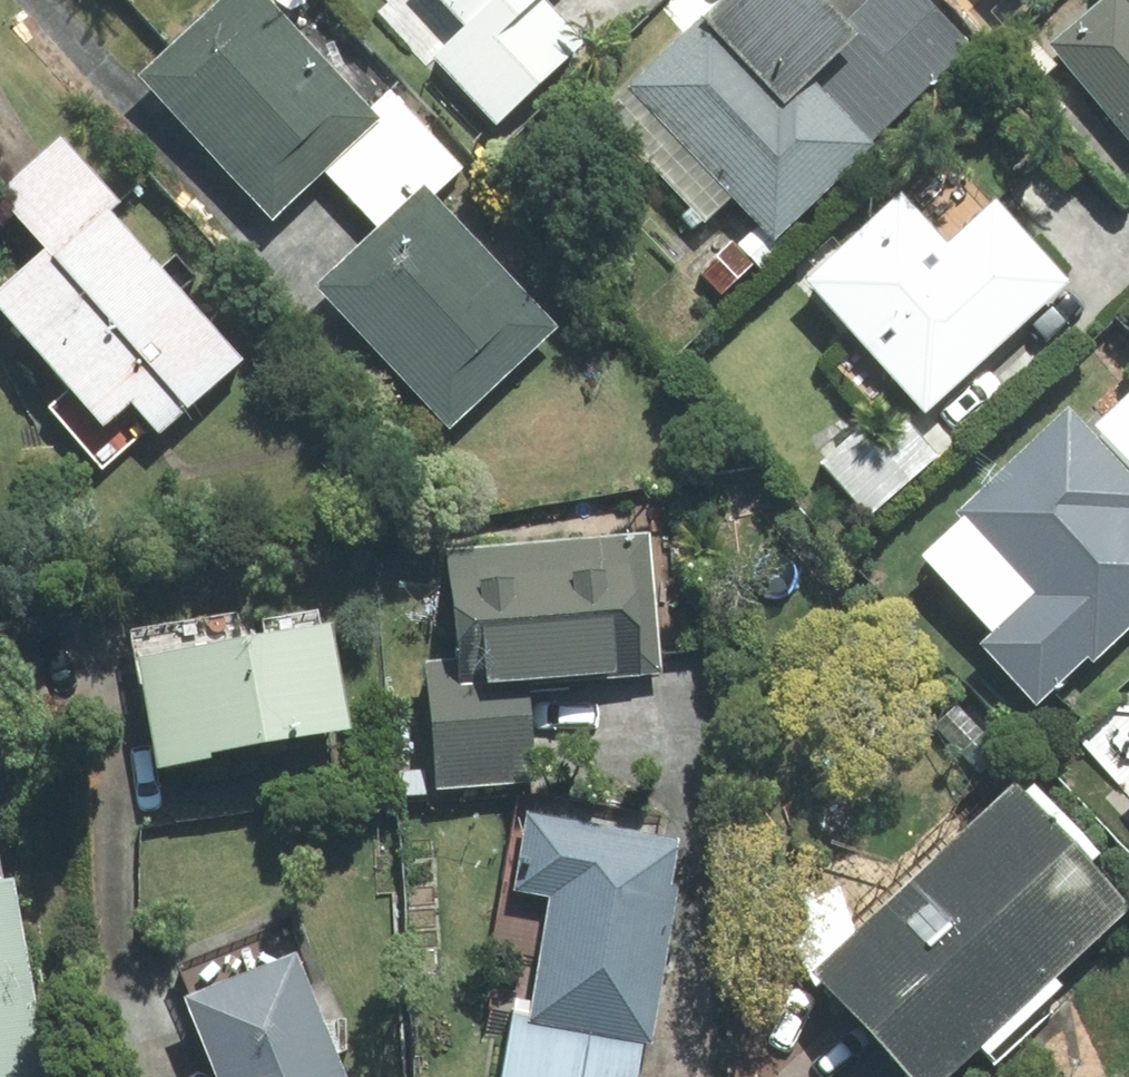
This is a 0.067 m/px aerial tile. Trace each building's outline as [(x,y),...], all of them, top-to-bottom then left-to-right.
[(266,0),(222,0),(140,76),(271,215),(323,167),(376,118),(367,108),(266,0)] [(468,25),(436,55),(497,120),(581,42),(542,0),(445,0),(468,25)] [(607,112),(708,215),(730,193),(776,239),(976,45),(932,0),(865,0),(848,16),(832,0),(723,0),(607,112)] [(1128,131),(1128,7),(1123,0),(1106,0),(1054,44),(1128,131)] [(473,157),(398,78),(367,108),(376,118),(323,167),(380,227),(424,186),(433,195),(473,157)] [(0,286),(0,309),(69,387),(47,406),(102,468),(154,422),(160,428),(240,358),(180,291),(195,278),(176,257),(159,271),(106,211),(117,201),(60,137),(0,189),(0,199),(44,248),(0,286)] [(433,195),(424,186),(380,227),(318,285),(449,424),(555,325),(433,195)] [(902,196),(810,279),(926,407),(1066,280),(997,203),(948,247),(902,196)] [(1102,423),(1128,452),(1128,398),(1102,423)] [(925,554),(998,632),(987,643),(1038,697),(1087,651),(1095,659),(1128,627),(1128,472),(1069,409),(960,511),(965,516),(925,554)] [(861,427),(823,461),(869,514),(934,457),(906,425),(880,448),(861,427)] [(459,658),(462,689),(527,683),(660,671),(648,534),(450,551),(459,658)] [(237,619),(136,638),(160,767),(211,757),(210,752),(350,726),(330,622),(320,624),(317,611),(265,621),(267,633),(241,638),(237,619)] [(462,689),(459,658),(425,661),(435,789),(536,781),(527,683),(462,689)] [(995,745),(955,706),(937,725),(977,763),(995,745)] [(1023,797),(1015,788),(856,936),(837,890),(786,911),(817,986),(823,980),(913,1076),(946,1076),(979,1046),(997,1065),(1052,1014),(1044,1005),(1065,985),(1055,974),(1127,908),(1085,862),(1095,853),(1034,787),(1023,797)] [(679,840),(518,811),(492,950),(543,960),(535,1003),(532,1017),(643,1038),(650,1039),(679,885),(671,883),(679,840)] [(0,886),(0,1076),(45,1076),(10,884),(0,886)] [(186,997),(218,1076),(347,1076),(287,928),(182,969),(192,994),(186,997)] [(532,1017),(535,1003),(517,1000),(503,1076),(636,1076),(643,1038),(532,1017)]
